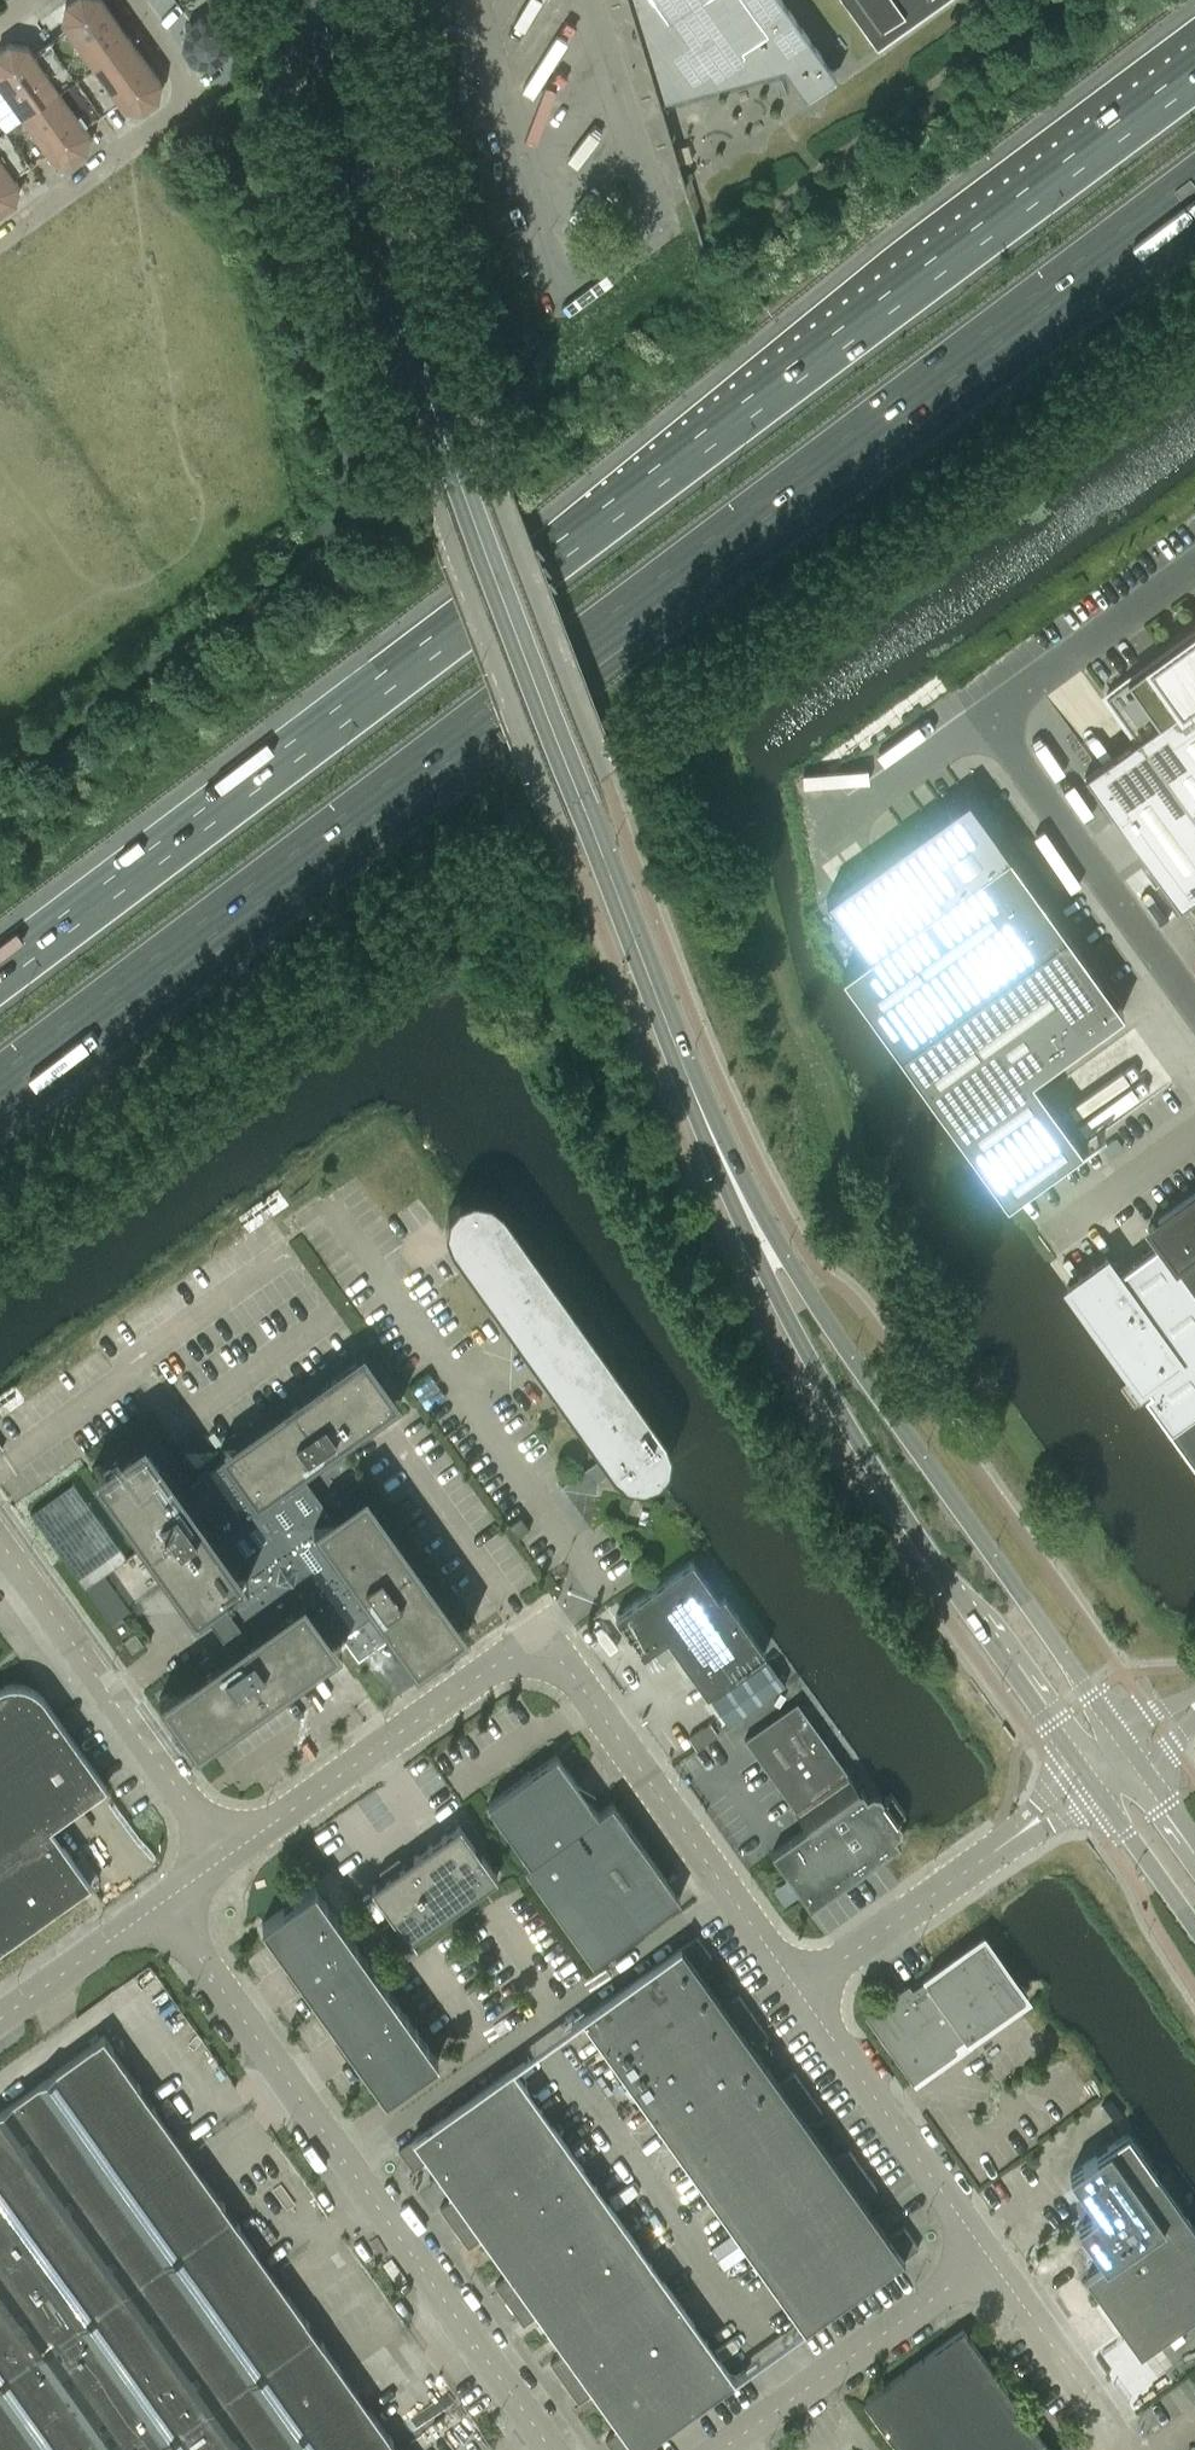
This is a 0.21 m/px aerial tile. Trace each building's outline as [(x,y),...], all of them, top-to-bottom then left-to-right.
[(103,0),(68,0),(65,2),(62,21),(67,28),(50,40),(76,76),(130,38),(103,0)] [(242,12),(233,0),(182,0),(179,2),(191,19),(184,24),(181,43),(192,58),(211,61),(226,50),(229,32),(224,25),(242,12)] [(658,103),(660,103),(666,101),(787,72),(806,98),(833,78),(836,75),(833,71),(821,54),(818,50),(782,0),(627,0),(658,103)] [(876,47),(942,0),(843,0),(876,47)] [(160,81),(130,38),(76,76),(101,113),(119,100),(123,107),(142,110),(157,99),(160,81)] [(76,76),(50,40),(32,52),(28,45),(9,42),(0,49),(0,121),(4,127),(76,76)] [(84,125),(101,113),(76,76),(4,127),(30,163),(47,151),(52,158),(71,161),(86,150),(89,132),(84,125)] [(30,163),(4,127),(0,130),(0,212),(15,201),(18,182),(13,176),(30,163)] [(1194,894),(1194,629),(1105,694),(1135,736),(1083,774),(1114,817),(1115,817),(1178,906),(1194,894)] [(1087,1142),(1087,1141),(1086,1140),(1080,1145),(1043,1093),(1042,1092),(1030,1076),(1122,1010),(1113,998),(1008,852),(967,795),(964,797),(965,799),(950,811),(948,809),(947,810),(948,812),(931,824),(929,823),(928,824),(929,825),(913,837),(912,835),(825,897),(867,954),(841,973),(1006,1201),(1012,1196),(1087,1142)] [(1116,1136),(1103,1146),(1109,1155),(1122,1145),(1116,1136)] [(449,1241),(451,1243),(602,1455),(559,1485),(596,1491),(598,1479),(612,1469),(613,1470),(618,1475),(623,1478),(626,1480),(633,1482),(638,1482),(643,1482),(649,1480),(656,1477),(658,1475),(662,1471),(666,1466),(669,1460),(670,1455),(670,1449),(670,1444),(668,1439),(667,1435),(504,1206),(501,1203),(497,1199),(492,1196),(482,1191),(470,1192),(465,1193),(460,1196),(456,1199),(452,1203),(448,1209),(446,1213),(445,1218),(444,1224),(445,1228),(446,1235),(449,1241)] [(1194,1291),(1194,1191),(1147,1226),(1158,1242),(1159,1241),(1194,1291)] [(1168,1428),(1194,1408),(1194,1291),(1159,1241),(1158,1242),(1117,1271),(1106,1256),(1065,1285),(1143,1393),(1149,1389),(1152,1393),(1146,1398),(1168,1428)] [(340,1645),(335,1638),(350,1627),(353,1631),(358,1628),(358,1627),(359,1625),(360,1623),(359,1621),(375,1609),(415,1666),(468,1629),(364,1484),(329,1510),(300,1470),(400,1399),(363,1347),(218,1450),(223,1458),(184,1486),(143,1429),(91,1466),(194,1611),(202,1605),(230,1645),(158,1696),(196,1748),(340,1645)] [(1168,1428),(1194,1466),(1194,1408),(1168,1428)] [(29,1510),(105,1617),(125,1603),(119,1594),(139,1580),(124,1558),(126,1556),(72,1480),(29,1510)] [(516,1535),(528,1527),(520,1515),(508,1523),(516,1535)] [(691,1560),(614,1615),(642,1654),(666,1637),(706,1693),(764,1652),(722,1594),(718,1597),(691,1560)] [(119,1636),(130,1628),(120,1615),(109,1622),(119,1636)] [(122,1640),(130,1652),(142,1643),(134,1631),(122,1640)] [(768,1659),(711,1699),(728,1723),(785,1682),(768,1659)] [(89,1881),(49,1825),(106,1784),(44,1698),(39,1692),(34,1688),(28,1685),(20,1682),(14,1682),(6,1683),(0,1685),(0,1945),(89,1881)] [(770,1852),(809,1907),(899,1842),(894,1835),(899,1831),(901,1823),(897,1817),(904,1812),(890,1793),(883,1798),(879,1792),(871,1791),(866,1795),(860,1788),(859,1788),(796,1700),(743,1738),(806,1826),(770,1852)] [(709,1721),(688,1736),(696,1748),(717,1733),(709,1721)] [(524,1863),(592,1959),(679,1897),(611,1801),(596,1811),(586,1797),(582,1799),(576,1791),(580,1788),(555,1753),(487,1802),(528,1860),(524,1863)] [(393,1917),(408,1938),(496,1875),(459,1822),(371,1885),(393,1917)] [(437,2057),(314,1884),(261,1922),(384,2095),(437,2057)] [(393,1917),(378,1928),(401,1959),(416,1949),(412,1943),(408,1938),(393,1917)] [(582,2016),(610,2055),(708,1985),(695,1966),(711,1955),(696,1935),(582,2016)] [(1023,1995),(981,1937),(911,1987),(903,1986),(869,2010),(867,2019),(908,2076),(917,2077),(950,2053),(952,2045),(1023,1995)] [(708,1985),(610,2055),(638,2094),(752,2013),(738,1993),(722,2004),(708,1985)] [(752,2013),(638,2094),(665,2133),(764,2063),(750,2044),(766,2032),(752,2013)] [(91,2042),(16,2095),(59,2155),(145,2094),(139,2086),(140,2086),(136,2080),(136,2081),(112,2047),(103,2033),(91,2041),(91,2042)] [(764,2063),(665,2133),(693,2171),(807,2090),(793,2070),(777,2082),(764,2063)] [(441,2176),(540,2106),(511,2066),(397,2148),(412,2168),(428,2157),(441,2176)] [(807,2090),(693,2171),(720,2210),(819,2140),(805,2121),(821,2110),(807,2090)] [(59,2155),(2,2196),(44,2255),(187,2153),(155,2107),(151,2101),(150,2102),(145,2094),(59,2155)] [(2,2196),(59,2155),(16,2095),(0,2107),(0,2198),(2,2196)] [(540,2106),(441,2176),(455,2195),(439,2206),(453,2226),(567,2144),(540,2106)] [(1139,2352),(1194,2313),(1194,2228),(1127,2132),(1069,2173),(1096,2210),(1077,2224),(1104,2262),(1085,2275),(1139,2352)] [(819,2140),(720,2210),(748,2249),(862,2167),(848,2148),(832,2159),(819,2140)] [(567,2144),(453,2226),(467,2245),(483,2234),(496,2253),(595,2183),(567,2144)] [(187,2153),(44,2255),(86,2314),(229,2212),(224,2205),(224,2204),(220,2198),(187,2153)] [(862,2167),(748,2249),(775,2287),(874,2217),(860,2198),(876,2187),(862,2167)] [(595,2183),(496,2253),(510,2272),(494,2284),(508,2303),(622,2222),(595,2183)] [(44,2255),(2,2196),(0,2198),(0,2287),(44,2255)] [(229,2212),(86,2314),(128,2373),(271,2271),(239,2225),(236,2219),(235,2220),(229,2212)] [(874,2217),(775,2287),(804,2327),(918,2245),(903,2225),(887,2236),(874,2217)] [(622,2222),(508,2303),(522,2323),(538,2312),(552,2331),(650,2261),(622,2222)] [(128,2373),(86,2314),(44,2255),(0,2287),(0,2449),(20,2449),(128,2373)] [(650,2261),(552,2331),(565,2350),(549,2361),(563,2381),(677,2299),(650,2261)] [(271,2271),(128,2373),(170,2432),(313,2330),(308,2323),(308,2322),(304,2316),(271,2271)] [(677,2299),(563,2381),(577,2400),(593,2389),(607,2408),(705,2338),(677,2299)] [(183,2449),(270,2449),(356,2389),(323,2343),(324,2343),(319,2337),(319,2338),(313,2330),(170,2432),(183,2449)] [(607,2408),(620,2427),(604,2438),(613,2449),(631,2449),(733,2377),(705,2338),(607,2408)] [(170,2432),(128,2373),(20,2449),(145,2449),(170,2432)] [(356,2389),(270,2449),(394,2449),(397,2448),(392,2440),(393,2439),(389,2434),(388,2434),(356,2389)] [(170,2432),(145,2449),(183,2449),(170,2432)]
